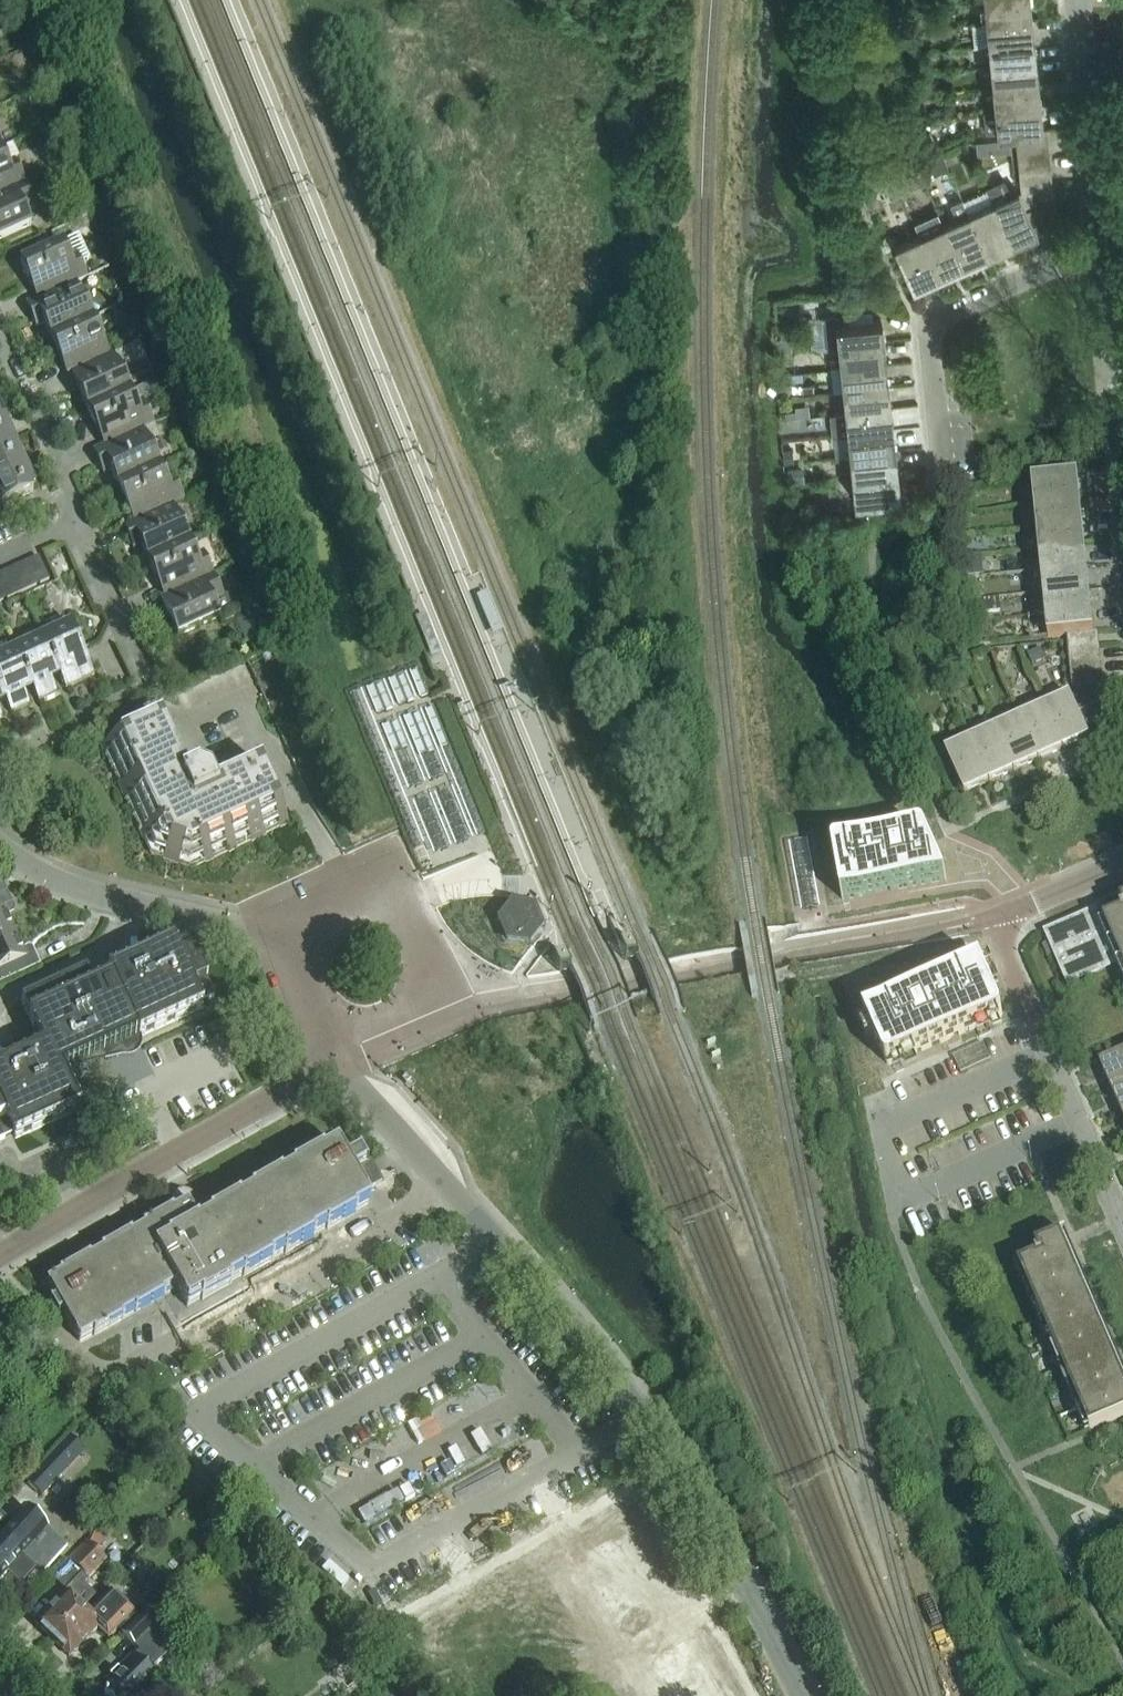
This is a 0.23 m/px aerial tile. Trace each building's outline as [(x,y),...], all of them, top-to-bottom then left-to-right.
[(986,21),(1032,16),(1030,0),(984,0),(986,21)] [(988,43),(1034,38),(1032,16),(986,21),(974,22),(976,44),(988,43)] [(988,43),(990,65),(1036,60),(1034,38),(988,43)] [(927,60),(913,61),(914,73),(928,71),(927,60)] [(990,65),(993,87),(1038,83),(1036,60),(990,65)] [(993,87),(995,109),(1041,104),(1038,83),(993,87)] [(1043,127),(1041,104),(995,109),(997,131),(1015,130),(1043,127)] [(1015,130),(1017,143),(1048,141),(1047,126),(1043,127),(1015,130)] [(931,132),(914,139),(921,154),(937,148),(931,132)] [(990,141),(977,142),(978,154),(991,153),(990,141)] [(1050,154),(1048,141),(1017,143),(1019,157),(1050,154)] [(25,183),(19,169),(11,172),(0,149),(0,150),(0,194),(25,183)] [(50,171),(65,164),(59,152),(44,158),(50,171)] [(1019,157),(1021,171),(1051,168),(1050,154),(1019,157)] [(905,192),(911,189),(928,181),(918,162),(895,173),(897,176),(900,182),(905,192)] [(1051,168),(1021,171),(1022,187),(1053,185),(1051,168)] [(893,198),(905,192),(900,182),(897,176),(885,182),(893,198)] [(1005,178),(987,186),(988,190),(993,201),(1013,244),(1039,232),(1036,226),(1046,221),(1056,204),(1054,194),(1053,185),(1022,187),(1019,190),(1012,193),(1005,178)] [(31,196),(25,183),(0,194),(0,239),(31,225),(20,201),(31,196)] [(989,254),(1013,244),(993,201),(988,190),(965,200),(970,212),(989,254)] [(964,266),(989,254),(970,212),(945,223),(964,266)] [(945,223),(921,234),(941,276),(964,266),(945,223)] [(895,245),(914,288),(941,276),(921,234),(895,245)] [(38,298),(76,281),(87,276),(80,261),(73,264),(62,241),(21,260),(33,287),(38,298)] [(46,326),(51,337),(93,318),(76,281),(38,298),(27,302),(35,320),(39,329),(46,326)] [(839,345),(884,341),(882,317),(873,318),(872,309),(840,312),(822,315),(826,346),(839,345)] [(67,374),(72,372),(110,355),(93,318),(51,337),(67,374)] [(794,337),(778,338),(779,351),(795,349),(794,337)] [(839,345),(841,368),(886,362),(884,341),(839,345)] [(72,372),(88,409),(130,391),(113,353),(110,355),(72,372)] [(889,385),(886,362),(841,368),(830,369),(832,390),(843,389),(889,385)] [(796,384),(783,384),(784,396),(817,392),(817,384),(804,384),(804,386),(796,386),(796,384)] [(843,389),(846,411),(891,407),(889,385),(843,389)] [(103,440),(105,446),(154,424),(148,410),(141,414),(130,391),(88,409),(103,440)] [(893,428),(891,407),(846,411),(831,413),(833,435),(848,433),(893,428)] [(16,437),(5,412),(0,414),(0,444),(16,437)] [(114,474),(119,485),(160,466),(144,430),(155,425),(154,424),(105,446),(95,451),(107,477),(114,474)] [(896,451),(893,428),(848,433),(850,455),(896,451)] [(28,462),(16,437),(0,444),(0,475),(28,462)] [(793,448),(783,449),(784,463),(794,462),(793,448)] [(850,455),(852,478),(898,473),(896,451),(850,455)] [(36,481),(28,462),(0,475),(0,502),(1,505),(33,491),(30,484),(36,481)] [(135,522),(173,504),(184,499),(178,486),(171,490),(160,466),(119,485),(135,522)] [(805,466),(791,468),(791,482),(807,481),(805,466)] [(882,496),(900,495),(898,473),(852,478),(855,499),(882,496)] [(1033,481),(1035,505),(1081,501),(1078,476),(1033,481)] [(883,508),(882,496),(855,499),(856,510),(883,508)] [(1083,522),(1081,501),(1035,505),(1037,526),(1083,522)] [(144,550),(148,560),(190,542),(173,504),(135,522),(125,526),(133,543),(137,553),(144,550)] [(1037,526),(1040,548),(1085,544),(1083,522),(1037,526)] [(160,585),(165,597),(214,575),(208,562),(201,565),(190,542),(148,560),(160,585)] [(967,543),(957,544),(958,554),(967,553),(967,543)] [(1087,566),(1085,544),(1040,548),(1042,570),(1087,566)] [(65,553),(50,560),(56,571),(70,564),(65,553)] [(26,565),(36,587),(50,581),(40,559),(26,565)] [(22,594),(36,587),(26,565),(12,571),(22,594)] [(1042,570),(1044,592),(1089,587),(1087,566),(1042,570)] [(22,594),(12,571),(0,576),(0,581),(9,599),(22,594)] [(214,575),(165,597),(162,599),(178,635),(220,617),(222,622),(236,616),(226,595),(224,597),(214,575)] [(9,599),(0,581),(0,604),(9,599)] [(1091,609),(1089,587),(1044,592),(1046,614),(1091,609)] [(987,600),(975,601),(976,614),(988,613),(987,600)] [(1067,634),(1094,631),(1091,609),(1046,614),(1048,636),(1067,634)] [(256,640),(247,619),(239,623),(248,644),(256,640)] [(984,622),(972,623),(974,639),(986,638),(984,622)] [(43,637),(61,677),(66,688),(94,675),(71,624),(43,637)] [(1100,644),(1098,630),(1094,631),(1067,634),(1069,648),(1100,644)] [(57,692),(52,681),(61,677),(43,637),(16,649),(35,689),(39,700),(57,692)] [(1069,648),(1070,661),(1101,658),(1100,644),(1069,648)] [(25,694),(35,689),(16,649),(0,657),(0,686),(7,702),(12,712),(30,704),(25,694)] [(1101,658),(1070,661),(1072,675),(1103,672),(1101,658)] [(1072,675),(1073,688),(1104,685),(1103,672),(1072,675)] [(1104,685),(1073,688),(1074,693),(1070,695),(1077,712),(1105,699),(1104,685)] [(1064,748),(1089,736),(1077,712),(1070,695),(1069,694),(1044,706),(1064,748)] [(1039,759),(1064,748),(1044,706),(1020,717),(1039,759)] [(1020,717),(995,728),(1015,771),(1039,759),(1020,717)] [(187,776),(161,718),(106,743),(153,849),(190,864),(286,821),(261,765),(214,786),(210,776),(197,772),(187,776)] [(995,728),(971,740),(991,782),(1015,771),(995,728)] [(946,751),(965,793),(991,782),(971,740),(946,751)] [(832,852),(832,854),(840,904),(945,886),(924,838),(923,837),(921,835),(919,835),(836,850),(834,850),(833,851),(832,852)] [(15,932),(4,909),(13,905),(6,892),(0,895),(0,939),(15,932)] [(1046,935),(1068,987),(1122,963),(1122,902),(1046,935)] [(533,905),(511,904),(499,919),(508,940),(528,941),(541,925),(533,905)] [(0,939),(0,985),(41,966),(35,953),(26,957),(15,932),(0,939)] [(13,1136),(15,1140),(80,1110),(58,1064),(115,1037),(113,1032),(131,1024),(138,1040),(203,1010),(200,1004),(214,997),(191,948),(176,955),(171,944),(107,974),(110,980),(93,988),(86,972),(21,1002),(43,1049),(0,1069),(0,1141),(13,1136)] [(978,965),(862,1015),(883,1064),(884,1066),(887,1067),(889,1066),(997,1020),(999,1018),(1000,1016),(1000,1014),(978,965)] [(1122,1084),(1122,1054),(1101,1063),(1112,1089),(1122,1084)] [(1112,1089),(1122,1115),(1122,1084),(1112,1089)] [(171,1210),(46,1280),(56,1298),(51,1300),(59,1315),(64,1312),(81,1342),(178,1287),(189,1307),(373,1203),(367,1193),(383,1184),(371,1162),(367,1164),(360,1151),(347,1158),(338,1141),(220,1207),(198,1219),(187,1200),(171,1210)] [(1041,1258),(1020,1267),(1090,1431),(1122,1416),(1122,1384),(1060,1237),(1037,1247),(1041,1258)] [(35,1474),(27,1482),(43,1497),(63,1476),(47,1461),(35,1474)] [(194,1483),(185,1492),(191,1498),(199,1489),(194,1483)] [(7,1572),(23,1586),(36,1571),(42,1576),(68,1546),(24,1506),(10,1522),(7,1519),(0,1527),(0,1581),(7,1572)] [(59,1603),(37,1625),(53,1641),(84,1608),(78,1602),(91,1588),(87,1584),(107,1561),(98,1552),(97,1551),(105,1543),(94,1533),(68,1560),(83,1574),(59,1599),(59,1603)] [(84,1608),(53,1641),(68,1656),(90,1634),(93,1634),(100,1626),(111,1636),(134,1612),(112,1591),(90,1614),(84,1608)] [(657,1682),(691,1665),(682,1648),(698,1639),(681,1606),(636,1628),(653,1662),(648,1665),(657,1682)] [(101,1687),(107,1693),(105,1695),(106,1695),(138,1695),(141,1693),(144,1695),(145,1695),(160,1681),(150,1672),(161,1661),(176,1647),(157,1628),(162,1623),(148,1609),(123,1633),(139,1649),(101,1687)]
